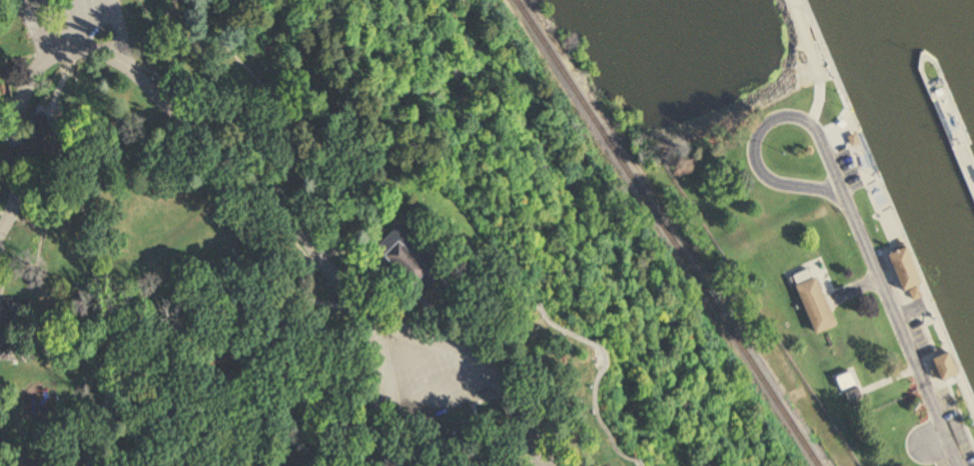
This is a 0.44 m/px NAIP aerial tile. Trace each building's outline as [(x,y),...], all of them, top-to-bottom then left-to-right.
[(52,163),(46,108),(34,109),(39,148),(0,152),(0,168),(52,163)] [(858,133),(849,137),(854,148),(863,144),(858,133)] [(383,254),(403,275),(428,301),(455,275),(463,268),(418,221),(383,254)] [(891,255),(906,291),(925,282),(910,246),(891,255)] [(798,286),(819,335),(840,326),(819,277),(798,286)] [(910,291),(914,301),(922,297),(918,287),(910,291)] [(935,358),(945,381),(945,380),(959,375),(950,353),(947,354),(935,358)] [(838,378),(844,391),(858,385),(852,372),(838,378)] [(847,393),(851,404),(864,399),(859,388),(847,393)]
